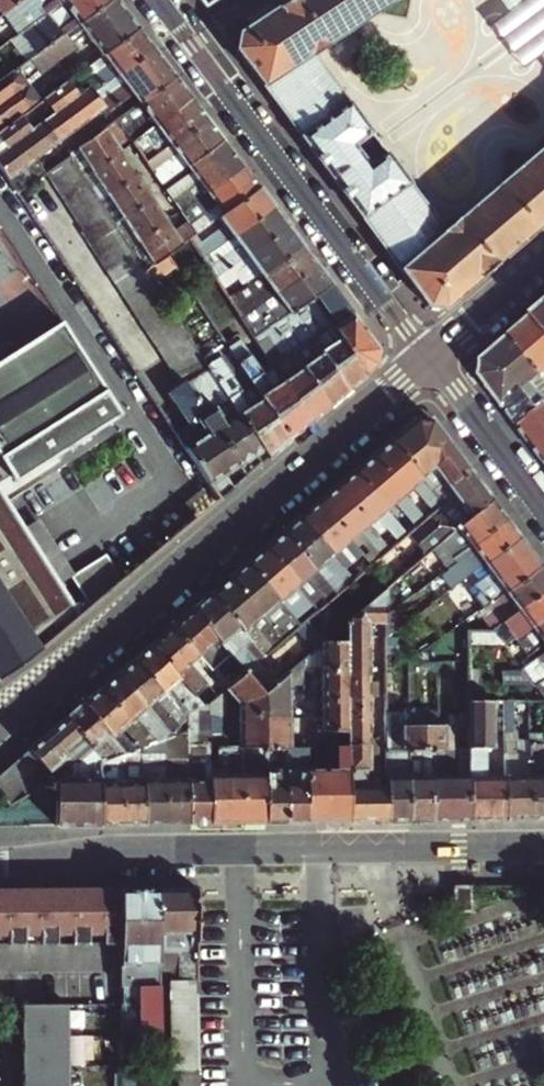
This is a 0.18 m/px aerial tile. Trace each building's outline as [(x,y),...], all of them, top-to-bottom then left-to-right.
[(8,124),(32,107),(56,89),(61,85),(48,68),(76,47),(72,42),(86,32),(102,55),(138,28),(117,0),(108,0),(36,53),(25,60),(0,79),(0,130),(8,124)] [(13,6),(20,0),(0,0),(0,15),(13,6)] [(62,0),(20,0),(13,6),(19,15),(11,20),(20,31),(62,0)] [(20,31),(36,53),(108,0),(62,0),(20,31)] [(428,306),(444,308),(543,222),(543,145),(444,231),(311,52),(390,0),(286,0),(238,31),(236,47),(428,306)] [(502,10),(489,20),(499,35),(485,45),(497,62),(511,52),(521,66),(535,57),(543,69),(543,0),(494,0),(502,10)] [(138,28),(102,55),(79,72),(95,93),(153,48),(138,28)] [(172,73),(153,48),(95,93),(105,107),(109,112),(133,94),(137,99),(140,103),(174,77),(172,73)] [(61,85),(56,89),(81,124),(105,107),(95,93),(79,72),(61,85)] [(133,142),(191,98),(174,77),(140,103),(146,111),(124,128),(133,142)] [(56,89),(32,107),(58,141),(81,124),(56,89)] [(171,145),(206,118),(191,98),(133,142),(134,142),(137,147),(141,153),(164,136),(171,145)] [(58,141),(32,107),(8,124),(34,158),(58,141)] [(187,166),(222,140),(206,118),(171,145),(177,153),(153,170),(155,173),(160,179),(163,184),(187,166)] [(8,124),(0,130),(0,168),(16,192),(45,172),(34,158),(8,124)] [(68,156),(83,177),(121,151),(106,128),(68,156)] [(164,136),(141,153),(144,157),(148,162),(171,145),(164,136)] [(183,212),(242,167),(224,143),(222,140),(187,166),(189,169),(191,172),(167,190),(179,206),(182,210),(183,212)] [(141,153),(137,147),(132,151),(139,161),(144,157),(141,153)] [(83,177),(98,201),(136,174),(121,151),(83,177)] [(83,177),(68,156),(45,172),(84,230),(81,232),(180,386),(185,382),(208,367),(207,365),(153,284),(143,270),(128,246),(113,223),(98,201),(83,177)] [(218,218),(259,189),(242,167),(183,212),(185,215),(190,222),(192,225),(203,217),(208,225),(218,218)] [(160,179),(155,173),(150,177),(154,183),(160,179)] [(151,197),(136,174),(98,201),(113,223),(151,197)] [(273,208),(259,189),(218,218),(224,226),(199,243),(194,235),(188,239),(201,257),(206,253),(231,236),(273,208)] [(128,246),(167,220),(151,197),(113,223),(128,246)] [(246,255),(287,227),(273,208),(231,236),(239,245),(213,263),(206,253),(201,257),(214,278),(220,274),(246,255)] [(175,234),(167,220),(128,246),(143,270),(166,254),(182,243),(175,234)] [(192,225),(190,222),(175,234),(182,243),(188,239),(194,235),(197,232),(192,225)] [(245,286),(301,246),(287,227),(246,255),(253,265),(226,283),(220,274),(214,278),(228,298),(233,294),(245,286)] [(275,294),(316,265),(301,246),(245,286),(251,295),(240,303),(233,294),(228,298),(241,318),(246,315),(260,305),(275,294)] [(175,267),(166,254),(143,270),(153,284),(175,267)] [(331,285),(316,265),(275,294),(282,303),(267,314),(253,324),(246,315),(241,318),(252,335),(254,338),(274,324),(294,310),(313,297),(331,285)] [(339,325),(333,328),(365,376),(377,366),(378,348),(331,285),(313,297),(327,318),(332,314),(339,325)] [(365,376),(333,328),(327,318),(313,297),(294,310),(301,320),(311,313),(318,323),(322,330),(312,337),(347,391),(365,376)] [(535,317),(543,328),(543,308),(535,317)] [(292,352),(329,407),(347,391),(312,337),(301,320),(294,310),(274,324),(281,334),(290,328),(297,338),(302,345),(292,352)] [(512,336),(543,375),(543,328),(535,317),(512,336)] [(12,480),(14,484),(121,415),(61,322),(0,360),(0,461),(12,480)] [(329,407),(292,352),(288,345),(281,334),(274,324),(254,338),(262,350),(271,344),(278,354),(283,361),(274,368),(310,423),(329,407)] [(290,328),(281,334),(288,345),(297,338),(290,328)] [(310,423),(274,368),(269,361),(262,350),(254,338),(252,335),(244,340),(265,374),(251,383),(289,440),(310,423)] [(512,336),(484,360),(482,378),(507,409),(533,388),(542,380),(543,378),(543,375),(512,336)] [(271,344),(262,350),(269,361),(278,354),(271,344)] [(228,398),(269,458),(289,440),(251,383),(240,391),(218,358),(207,365),(208,367),(228,398)] [(542,380),(533,388),(543,401),(543,382),(542,380)] [(206,413),(185,382),(180,386),(169,394),(188,425),(183,429),(176,433),(221,500),(228,493),(233,488),(225,475),(240,464),(206,413)] [(520,427),(543,409),(543,401),(533,388),(507,409),(520,427)] [(206,413),(240,464),(256,453),(263,463),(269,458),(228,398),(206,413)] [(520,427),(543,460),(543,409),(520,427)] [(417,418),(391,440),(420,475),(434,464),(444,477),(440,481),(447,490),(452,485),(450,483),(469,469),(432,420),(417,418)] [(391,440),(372,456),(404,494),(412,486),(433,511),(439,506),(443,502),(431,488),(420,475),(391,440)] [(372,456),(354,471),(386,509),(395,501),(416,526),(425,518),(420,513),(415,518),(411,513),(417,509),(404,494),(372,456)] [(12,480),(0,461),(0,487),(12,480)] [(434,464),(420,475),(431,488),(440,481),(444,477),(434,464)] [(447,490),(453,497),(458,493),(467,503),(449,518),(458,528),(492,500),(469,469),(450,483),(452,485),(447,490)] [(354,471),(337,486),(368,524),(378,516),(399,540),(407,534),(386,509),(354,471)] [(337,486),(318,501),(351,539),(359,532),(361,533),(381,556),(389,549),(368,524),(337,486)] [(44,647),(81,616),(61,584),(40,552),(0,490),(0,582),(44,647)] [(471,546),(506,519),(492,500),(458,528),(427,555),(425,557),(431,565),(445,554),(466,539),(471,546)] [(351,539),(318,501),(300,517),(333,554),(343,546),(364,571),(372,564),(351,539)] [(395,501),(386,509),(407,534),(408,533),(416,526),(395,501)] [(415,518),(420,513),(417,509),(411,513),(415,518)] [(378,516),(368,524),(389,549),(399,540),(378,516)] [(300,517),(283,532),(315,569),(324,561),(346,586),(354,579),(349,574),(345,578),(340,572),(345,568),(333,554),(300,517)] [(519,536),(506,519),(471,546),(450,561),(453,566),(458,571),(463,578),(475,569),(519,536)] [(283,532),(265,547),(297,585),(307,577),(328,602),(336,594),(315,569),(283,532)] [(528,548),(519,536),(475,569),(463,578),(465,581),(477,572),(484,581),(528,548)] [(450,561),(471,546),(466,539),(445,554),(450,561)] [(54,543),(40,552),(61,584),(68,580),(90,608),(99,602),(76,573),(74,574),(54,543)] [(265,547),(248,562),(301,625),(308,619),(318,610),(313,604),(309,607),(306,603),(310,600),(297,585),(265,547)] [(541,566),(528,548),(484,581),(472,590),(485,608),(541,566)] [(107,554),(76,573),(99,602),(125,579),(107,554)] [(324,561),(315,569),(336,594),(346,586),(324,561)] [(248,562),(230,577),(274,629),(287,618),(296,629),(299,627),(301,625),(248,562)] [(418,563),(407,572),(425,572),(418,563)] [(543,590),(543,570),(541,566),(485,608),(492,617),(487,621),(492,628),(543,590)] [(212,593),(245,631),(254,623),(275,648),(283,640),(278,633),(273,637),(269,632),(274,629),(230,577),(212,593)] [(318,610),(328,602),(307,577),(297,585),(310,600),(313,604),(318,610)] [(44,647),(0,582),(0,678),(44,647)] [(492,628),(506,646),(543,618),(543,590),(492,628)] [(345,635),(368,635),(367,622),(384,622),(383,592),(345,625),(345,635)] [(212,593),(192,610),(232,656),(246,673),(260,660),(247,645),(252,640),(245,631),(212,593)] [(192,610),(173,626),(198,655),(213,671),(232,656),(192,610)] [(506,646),(519,664),(543,645),(543,618),(506,646)] [(317,648),(327,640),(308,619),(301,625),(299,627),(317,648)] [(322,670),(346,670),(345,635),(345,625),(327,640),(317,648),(306,658),(306,666),(322,666),(322,670)] [(151,645),(204,708),(208,705),(220,695),(191,661),(198,655),(173,626),(151,645)] [(273,637),(278,633),(274,629),(269,632),(273,637)] [(368,635),(345,635),(346,670),(346,671),(368,671),(368,635)] [(204,708),(151,645),(135,659),(182,715),(186,714),(199,710),(204,708)] [(522,669),(535,687),(543,680),(543,653),(522,669)] [(264,694),(264,713),(264,717),(291,717),(290,683),(306,682),(306,666),(306,658),(264,694)] [(135,659),(118,673),(171,735),(172,735),(178,733),(187,730),(186,714),(182,715),(135,659)] [(346,699),(346,671),(346,670),(322,670),(322,699),(346,699)] [(368,671),(346,671),(346,699),(347,705),(368,705),(368,671)] [(118,673),(101,688),(147,744),(171,735),(118,673)] [(239,703),(239,714),(264,713),(264,694),(246,673),(234,683),(227,689),(239,703)] [(147,744),(101,688),(85,702),(126,751),(143,745),(147,744)] [(226,721),(226,714),(226,704),(223,692),(220,695),(208,705),(208,721),(226,721)] [(347,728),(347,705),(346,699),(322,699),(323,728),(324,728),(347,728)] [(85,702),(67,717),(95,749),(104,759),(126,751),(85,702)] [(469,775),(470,819),(506,819),(505,776),(485,776),(485,750),(494,750),(494,703),(468,703),(469,775)] [(368,705),(347,705),(347,728),(347,742),(369,742),(368,705)] [(187,779),(188,823),(210,822),(209,768),(209,749),(209,744),(200,744),(199,710),(186,714),(187,730),(187,779)] [(239,714),(239,749),(241,749),(265,749),(264,717),(264,713),(239,714)] [(95,749),(67,717),(29,749),(52,775),(57,770),(69,771),(95,749)] [(291,748),(291,724),(291,717),(264,717),(265,749),(285,748),(291,748)] [(226,737),(226,721),(208,721),(209,737),(226,737)] [(299,724),(291,724),(291,748),(299,748),(299,724)] [(430,749),(456,749),(456,726),(420,727),(420,750),(414,750),(415,756),(408,756),(409,820),(431,819),(430,749)] [(409,820),(408,756),(408,750),(402,750),(402,727),(385,727),(386,787),(387,820),(409,820)] [(415,756),(414,750),(420,750),(420,727),(402,727),(402,750),(408,750),(408,756),(415,756)] [(187,730),(178,733),(178,779),(187,779),(187,730)] [(166,823),(188,823),(187,779),(178,779),(178,733),(172,735),(172,743),(164,742),(166,823)] [(541,779),(543,773),(543,734),(529,735),(529,741),(529,752),(530,818),(543,818),(543,779),(541,779)] [(144,824),(166,823),(164,742),(172,743),(172,735),(171,735),(147,744),(143,745),(144,824)] [(505,752),(529,752),(529,741),(505,742),(505,752)] [(347,742),(347,743),(348,771),(366,771),(379,771),(379,766),(369,766),(369,758),(378,758),(378,742),(369,742),(347,742)] [(309,765),(305,765),(306,821),(310,821),(349,820),(348,771),(347,743),(335,743),(335,765),(309,765)] [(126,751),(104,759),(99,760),(100,824),(144,824),(143,745),(126,751)] [(287,821),(285,783),(285,756),(285,748),(265,749),(266,821),(287,821)] [(285,783),(287,821),(306,821),(305,765),(305,748),(299,748),(291,748),(285,748),(285,756),(291,756),(291,771),(293,772),(293,783),(285,783)] [(29,749),(0,773),(0,794),(11,806),(55,780),(52,775),(29,749)] [(99,760),(104,759),(95,749),(69,771),(69,780),(55,780),(55,825),(100,824),(99,760)] [(210,822),(242,822),(241,775),(232,775),(232,749),(217,749),(217,768),(209,768),(210,822)] [(239,749),(232,749),(232,775),(241,775),(241,749),(239,749)] [(241,775),(242,822),(266,821),(265,749),(241,749),(241,775)] [(456,775),(456,749),(430,749),(431,819),(470,819),(469,775),(456,775)] [(530,818),(529,752),(505,752),(505,776),(506,819),(530,818)] [(366,771),(348,771),(349,820),(383,820),(387,820),(386,787),(383,787),(378,787),(378,779),(366,779),(366,771)] [(158,889),(122,890),(122,943),(123,1061),(124,1085),(161,1085),(161,1074),(141,1074),(140,1039),(160,1039),(158,889)] [(160,1039),(199,1038),(198,917),(197,889),(158,889),(160,1039)] [(122,943),(122,890),(0,891),(0,944),(122,943)] [(25,1085),(70,1085),(70,1004),(25,1005),(25,1085)]
